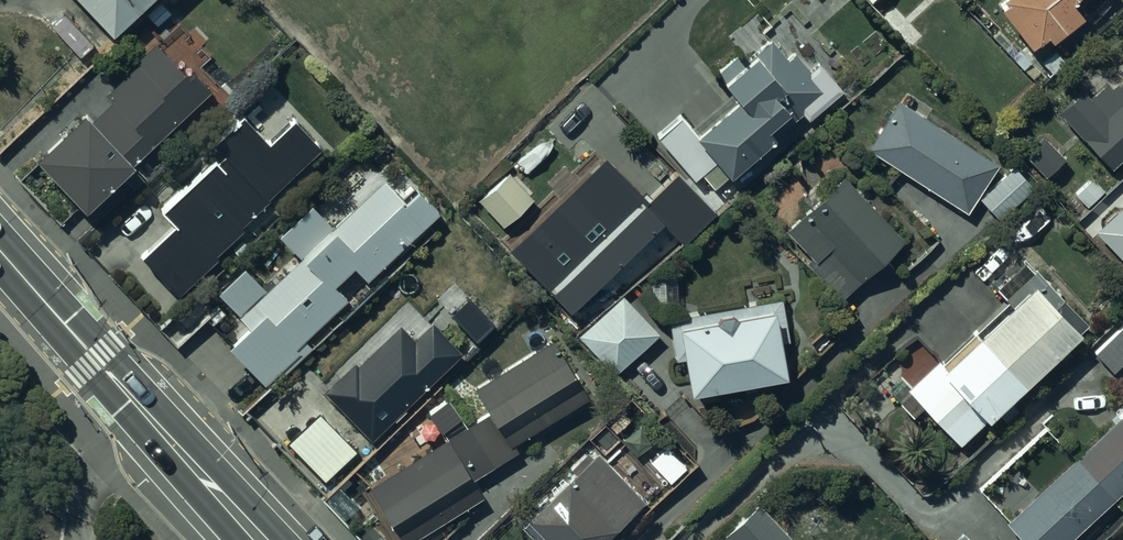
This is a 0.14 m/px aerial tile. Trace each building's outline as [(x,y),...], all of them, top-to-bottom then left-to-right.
[(110,28),(140,0),(83,0),(110,28)] [(998,1),(1030,41),(1045,29),(1050,35),(1082,9),(1074,0),(999,0),(998,1)] [(682,146),(714,184),(801,111),(807,117),(842,88),(818,60),(809,68),(793,49),(785,56),(768,35),(745,55),(740,48),(716,69),(736,93),(694,129),(698,133),(682,146)] [(1058,107),(1111,165),(1122,153),(1122,83),(1122,84),(1118,80),(1112,86),(1107,80),(1090,95),(1081,86),(1058,107)] [(967,209),(997,160),(897,97),(866,147),(967,209)] [(319,143),(292,115),(287,120),(283,116),(277,122),(281,125),(267,138),(240,111),(238,113),(235,110),(226,118),(229,122),(212,139),(223,150),(216,157),(213,155),(159,206),(173,220),(139,253),(178,293),(217,255),(215,252),(243,225),(240,222),(248,214),(246,211),(250,207),(254,211),(269,196),(267,194),(319,143)] [(1066,155),(1043,133),(1024,153),(1046,175),(1066,155)] [(665,223),(605,160),(510,250),(570,312),(665,223)] [(1033,184),(1013,162),(979,195),(999,216),(1033,184)] [(312,346),(304,337),(346,296),(333,282),(353,263),(366,276),(437,207),(416,186),(405,196),(383,173),(333,222),(310,198),(277,231),(299,253),(266,284),(244,261),(216,288),(238,311),(237,312),(246,322),(225,343),(263,381),(266,378),(272,384),(312,346)] [(903,237),(842,173),(786,227),(814,256),(805,265),(838,299),(903,237)] [(712,213),(683,181),(656,205),(685,237),(712,213)] [(1094,228),(1122,259),(1122,200),(1094,228)] [(1008,396),(1026,379),(1038,391),(1078,353),(1066,341),(1088,320),(1033,263),(1031,264),(1024,257),(995,286),(1005,297),(973,328),(975,331),(943,361),(937,355),(906,385),(910,389),(898,400),(912,415),(924,404),(959,442),(995,408),(1006,419),(1019,407),(1008,396)] [(656,299),(677,298),(676,268),(655,269),(656,299)] [(658,330),(623,292),(578,335),(613,372),(658,330)] [(492,321),(466,294),(449,311),(476,338),(492,321)] [(781,295),(667,313),(674,355),(683,353),(688,386),(785,370),(780,340),(788,339),(781,295)] [(460,347),(431,318),(414,335),(398,319),(356,362),(352,358),(322,388),(371,437),(393,414),(395,416),(405,406),(403,404),(460,347)] [(1092,347),(1112,369),(1122,359),(1122,320),(1092,347)] [(551,334),(472,384),(488,409),(369,485),(404,539),(408,539),(482,492),(473,477),(518,448),(514,440),(588,393),(551,334)] [(1112,408),(1118,415),(1007,519),(1026,539),(1065,539),(1122,486),(1122,398),(1112,408)] [(526,515),(528,518),(521,524),(537,539),(598,539),(643,499),(596,448),(590,454),(586,449),(569,465),(574,470),(526,515)] [(757,500),(723,533),(729,539),(784,539),(790,534),(757,500)] [(963,531),(953,539),(972,539),(963,531)]
